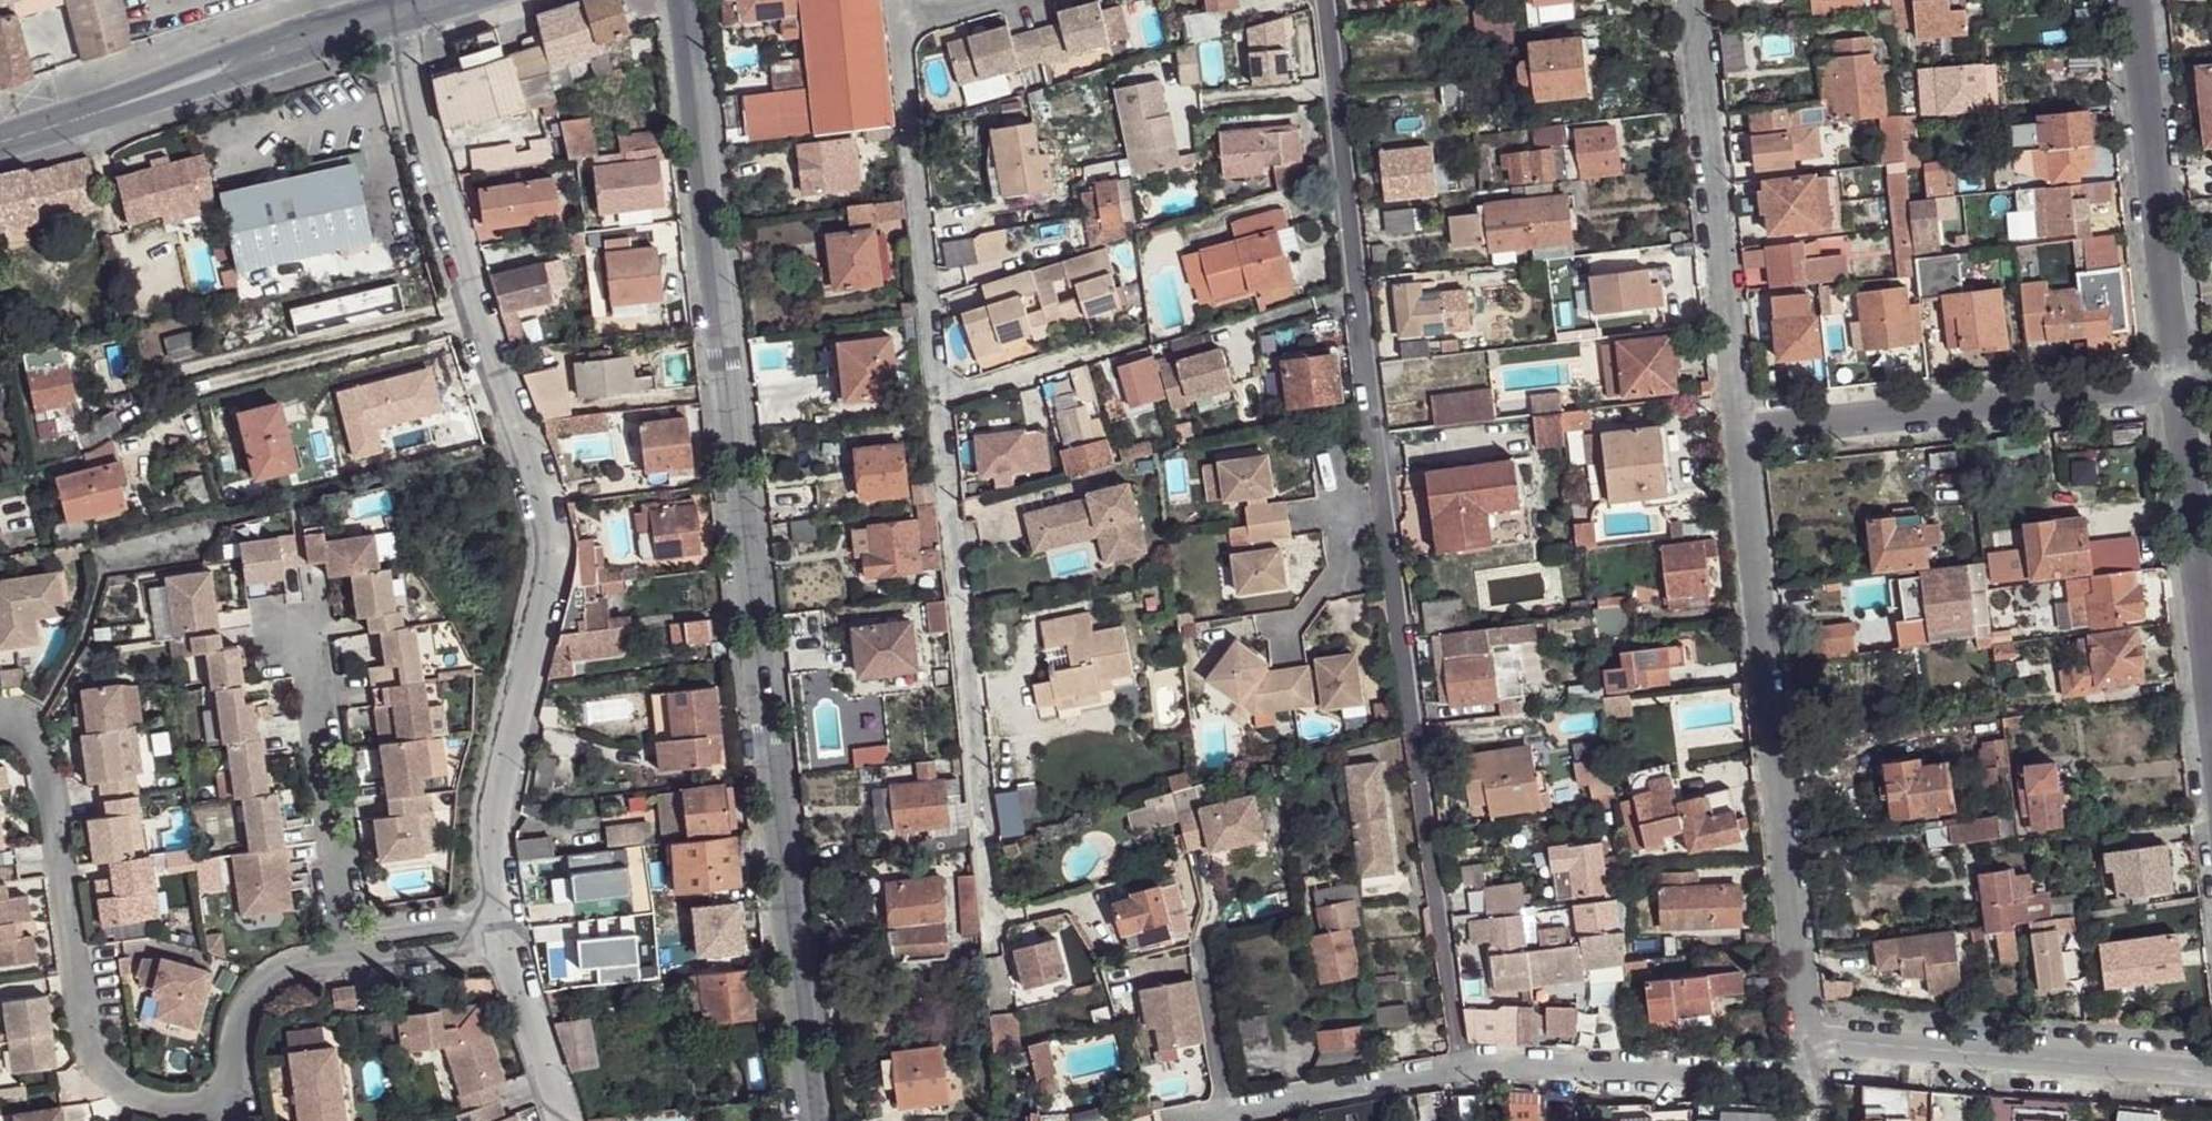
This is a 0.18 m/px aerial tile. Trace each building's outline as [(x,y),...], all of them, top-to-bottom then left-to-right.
[(32,77),(16,18),(66,3),(83,61),(129,46),(129,45),(119,0),(0,0),(0,87),(32,77)] [(543,45),(553,91),(572,84),(565,61),(589,53),(597,76),(612,71),(602,39),(629,30),(620,0),(585,0),(536,15),(543,45)] [(725,24),(783,17),(786,39),(804,37),(800,0),(723,0),(725,24)] [(806,36),(812,87),(818,135),(896,126),(881,0),(802,0),(806,36)] [(1209,11),(1240,5),(1239,0),(1206,0),(1209,11)] [(1412,1),(1413,13),(1427,11),(1425,0),(1420,0),(1412,1)] [(1530,26),(1542,24),(1538,2),(1555,0),(1526,0),(1530,26)] [(1815,14),(1863,9),(1862,0),(1813,0),(1815,14)] [(1890,10),(1893,29),(1908,28),(1905,0),(1890,0),(1890,10)] [(1917,38),(1968,32),(1966,9),(1950,11),(1949,0),(1913,0),(1917,38)] [(1950,11),(1966,9),(1965,0),(1949,0),(1950,11)] [(1097,3),(1057,13),(1059,24),(1036,31),(1044,60),(1045,64),(1068,57),(1067,54),(1107,43),(1097,3)] [(1520,6),(1484,10),(1488,48),(1524,44),(1520,6)] [(1484,10),(1474,11),(1478,49),(1488,48),(1484,10)] [(1219,11),(1184,17),(1188,46),(1196,44),(1221,35),(1219,11)] [(1290,16),(1282,17),(1284,36),(1292,36),(1290,16)] [(1282,17),(1248,28),(1254,84),(1288,81),(1284,36),(1282,17)] [(1006,27),(946,44),(957,85),(1044,60),(1036,31),(1009,38),(1006,27)] [(495,28),(454,41),(462,70),(503,58),(495,28)] [(1587,36),(1580,37),(1587,92),(1594,91),(1592,73),(1599,73),(1597,53),(1589,54),(1587,36)] [(1580,37),(1531,43),(1533,60),(1522,61),(1519,66),(1520,79),(1525,83),(1535,82),(1537,98),(1587,92),(1580,37)] [(1869,39),(1834,42),(1835,57),(1837,72),(1820,74),(1823,102),(1825,123),(1881,116),(1885,116),(1879,67),(1872,68),(1869,39)] [(1188,46),(1177,48),(1181,84),(1200,82),(1196,44),(1188,46)] [(433,79),(438,109),(443,128),(470,119),(471,124),(555,99),(553,91),(543,45),(503,58),(462,70),(433,79)] [(1835,57),(1818,59),(1820,74),(1837,72),(1835,57)] [(2097,57),(2069,58),(2070,72),(2097,72),(2097,57)] [(1996,64),(1984,65),(1987,108),(1999,106),(1996,64)] [(1984,65),(1935,67),(1936,85),(1921,85),(1923,115),(1987,111),(1987,108),(1984,65)] [(2198,68),(2208,145),(2211,145),(2211,66),(2198,68)] [(1161,80),(1115,89),(1117,98),(1132,175),(1169,167),(1159,116),(1168,115),(1161,80)] [(1473,80),(1442,83),(1444,104),(1464,102),(1474,101),(1473,80)] [(746,95),(751,144),(818,135),(812,87),(746,95)] [(1115,89),(1097,93),(1098,102),(1117,98),(1115,89)] [(1474,101),(1464,102),(1464,118),(1475,117),(1474,105),(1474,101)] [(1020,102),(1002,105),(1005,118),(1022,115),(1020,102)] [(1823,102),(1801,104),(1803,125),(1817,124),(1825,123),(1823,102)] [(1914,103),(1901,106),(1902,114),(1906,162),(1907,168),(1920,167),(1914,103)] [(1801,104),(1751,110),(1753,131),(1754,131),(1803,125),(1801,104)] [(2087,111),(2037,116),(2038,122),(2012,125),(2015,145),(2040,142),(2041,149),(2091,143),(2087,111)] [(1168,115),(1159,116),(1169,167),(1181,166),(1179,156),(1170,114),(1168,115)] [(1885,116),(1881,116),(1885,165),(1906,162),(1902,114),(1891,115),(1885,116)] [(560,121),(568,159),(593,155),(597,155),(588,117),(560,121)] [(1034,122),(993,128),(1005,196),(1028,192),(1054,188),(1048,153),(1039,154),(1034,122)] [(1565,123),(1532,128),(1537,151),(1566,147),(1569,146),(1565,123)] [(1297,124),(1261,127),(1262,133),(1298,130),(1297,124)] [(1817,124),(1803,125),(1754,131),(1758,171),(1795,166),(1794,160),(1821,156),(1817,124)] [(1613,125),(1579,128),(1583,153),(1587,176),(1620,173),(1613,125)] [(1261,127),(1221,131),(1226,178),(1265,175),(1264,165),(1302,162),(1299,130),(1298,130),(1262,133),(1261,127)] [(993,128),(990,129),(989,167),(994,198),(1005,196),(993,128)] [(620,138),(621,152),(655,148),(658,148),(657,134),(620,138)] [(799,146),(804,193),(861,187),(856,140),(799,146)] [(2008,141),(1987,143),(1988,155),(2009,153),(2008,141)] [(2041,149),(2034,150),(2037,175),(2054,181),(2078,179),(2078,173),(2084,172),(2083,168),(2094,167),(2091,143),(2041,149)] [(1433,146),(1381,152),(1387,200),(1440,193),(1439,189),(1437,173),(1433,146)] [(1537,151),(1503,156),(1505,168),(1513,168),(1514,183),(1569,178),(1566,155),(1566,147),(1537,151)] [(593,155),(600,212),(661,205),(655,148),(621,152),(597,155),(593,155)] [(221,194),(238,270),(370,240),(356,175),(366,173),(361,151),(296,166),(299,177),(221,194)] [(1199,151),(1179,156),(1181,166),(1200,161),(1199,151)] [(1940,151),(1923,154),(1924,163),(1942,161),(1940,151)] [(197,198),(214,194),(203,153),(115,175),(127,222),(162,213),(199,203),(197,198)] [(1583,153),(1566,155),(1569,178),(1587,176),(1583,153)] [(5,230),(28,225),(100,208),(88,157),(30,172),(28,167),(0,175),(0,231),(5,230)] [(1944,170),(1925,172),(1927,198),(1954,196),(1952,186),(1946,187),(1944,170)] [(1448,172),(1437,173),(1439,189),(1450,188),(1448,172)] [(1815,174),(1765,180),(1766,190),(1761,191),(1763,212),(1768,212),(1770,234),(1820,228),(1821,233),(1832,232),(1842,225),(1841,222),(1831,223),(1829,203),(1839,201),(1836,174),(1815,177),(1815,174)] [(1908,174),(1891,177),(1893,198),(1910,196),(1908,174)] [(1108,182),(1096,184),(1097,189),(1084,191),(1087,214),(1101,213),(1103,223),(1106,244),(1126,237),(1124,221),(1136,220),(1129,178),(1115,181),(1114,175),(1106,176),(1108,182)] [(477,189),(482,221),(558,210),(553,178),(477,189)] [(1551,183),(1525,185),(1526,195),(1552,193),(1551,183)] [(2084,184),(2018,189),(2020,210),(2037,208),(2043,208),(2045,235),(2073,233),(2072,218),(2084,218),(2087,213),(2085,201),(2083,198),(2085,197),(2084,184)] [(1486,213),(1450,217),(1453,246),(1484,242),(1483,236),(1488,235),(1488,242),(1490,252),(1494,252),(1513,249),(1516,249),(1515,243),(1531,241),(1527,199),(1526,195),(1525,185),(1506,187),(1508,201),(1486,203),(1486,213)] [(1054,188),(1028,192),(1029,198),(1055,194),(1054,188)] [(1567,194),(1527,199),(1531,241),(1532,247),(1572,243),(1570,225),(1577,225),(1575,205),(1568,206),(1567,194)] [(1910,196),(1893,198),(1896,230),(1913,228),(1910,201),(1910,196)] [(1927,198),(1910,201),(1913,228),(1916,257),(1939,256),(1933,198),(1927,198)] [(904,200),(876,203),(878,220),(906,217),(904,200)] [(1839,201),(1829,203),(1831,223),(1841,222),(1839,201)] [(199,203),(162,213),(163,220),(201,211),(199,203)] [(848,206),(850,227),(879,225),(878,220),(876,203),(848,206)] [(1282,207),(1231,221),(1236,239),(1200,248),(1209,281),(1215,303),(1290,281),(1284,257),(1301,252),(1294,226),(1288,228),(1282,207)] [(2043,208),(2037,208),(2039,236),(2045,235),(2043,208)] [(1413,209),(1385,212),(1388,233),(1415,230),(1413,209)] [(1101,213),(1087,214),(1089,224),(1103,223),(1101,213)] [(28,225),(5,230),(9,245),(31,240),(28,225)] [(2032,225),(1998,230),(1999,234),(2000,246),(2033,242),(2032,225)] [(1913,228),(1896,230),(1901,276),(1918,275),(1916,257),(1913,228)] [(833,256),(837,288),(881,283),(875,230),(823,236),(826,257),(833,256)] [(1683,231),(1670,232),(1672,243),(1693,241),(1692,233),(1683,234),(1683,231)] [(2084,245),(2114,242),(2113,234),(2083,238),(2083,239),(2084,245)] [(605,240),(614,318),(646,314),(644,301),(661,298),(655,249),(631,251),(630,237),(605,240)] [(975,239),(945,243),(951,279),(973,275),(971,266),(979,264),(975,239)] [(2083,239),(2073,240),(2080,290),(2080,292),(2084,292),(2087,309),(2084,309),(2087,333),(2106,332),(2128,330),(2120,267),(2117,268),(2114,242),(2084,245),(2083,239)] [(1572,243),(1532,247),(1533,259),(1547,258),(1572,255),(1573,255),(1572,243)] [(1386,244),(1373,246),(1374,264),(1388,263),(1386,244)] [(1803,244),(1766,249),(1771,286),(1848,277),(1845,257),(1805,261),(1803,244)] [(1107,248),(1032,272),(1038,290),(1044,308),(1050,327),(1066,322),(1060,304),(1053,280),(1067,276),(1070,285),(1076,284),(1081,297),(1087,316),(1092,332),(1116,325),(1111,308),(1122,305),(1111,271),(1114,270),(1107,248)] [(1209,281),(1200,248),(1183,253),(1193,286),(1197,285),(1209,281)] [(1513,249),(1494,252),(1495,264),(1515,262),(1513,249)] [(388,250),(354,258),(357,271),(390,263),(388,250)] [(1939,256),(1916,257),(1918,275),(1920,296),(1944,294),(1950,347),(1987,343),(1987,348),(2007,346),(2001,289),(1963,294),(1958,253),(1939,256)] [(557,260),(544,263),(553,301),(566,297),(557,260)] [(2049,262),(2019,265),(2023,297),(2032,295),(2031,280),(2051,277),(2049,262)] [(544,263),(490,277),(501,314),(513,349),(528,347),(515,310),(553,301),(544,263)] [(222,270),(227,286),(236,284),(232,268),(222,270)] [(1648,269),(1590,276),(1595,314),(1652,307),(1650,285),(1648,269)] [(1031,270),(983,286),(988,304),(963,312),(978,359),(1005,350),(1003,342),(1034,333),(1027,313),(1022,295),(1038,290),(1032,272),(1031,270)] [(1215,303),(1209,281),(1197,285),(1202,307),(1215,303)] [(1435,282),(1422,283),(1423,294),(1436,293),(1435,282)] [(1422,283),(1396,285),(1402,335),(1446,331),(1442,292),(1436,293),(1423,294),(1422,283)] [(1840,283),(1817,285),(1818,295),(1828,294),(1841,293),(1840,283)] [(1660,284),(1650,285),(1652,307),(1662,306),(1660,284)] [(1905,284),(1858,291),(1862,320),(1866,348),(1924,340),(1920,301),(1907,303),(1905,284)] [(2032,295),(2023,297),(2027,340),(2087,333),(2084,309),(2087,309),(2084,292),(2080,292),(2080,290),(2032,295)] [(1455,291),(1442,292),(1446,331),(1459,330),(1455,291)] [(1828,294),(1818,295),(1821,315),(1830,313),(1828,294)] [(1809,295),(1773,298),(1779,359),(1820,356),(1815,318),(1812,318),(1809,295)] [(1081,297),(1060,304),(1066,322),(1087,316),(1081,297)] [(904,303),(906,318),(917,317),(915,302),(904,303)] [(1044,308),(1027,313),(1034,333),(1036,340),(1052,335),(1050,327),(1044,308)] [(1862,320),(1851,322),(1855,349),(1866,348),(1862,320)] [(2106,332),(2087,333),(2089,354),(2109,352),(2106,332)] [(189,335),(168,340),(172,357),(193,352),(189,335)] [(1669,335),(1602,343),(1608,396),(1676,389),(1669,335)] [(839,344),(843,375),(850,374),(853,401),(900,395),(892,337),(839,344)] [(1429,340),(1402,342),(1404,358),(1431,355),(1429,340)] [(1458,340),(1442,341),(1443,350),(1459,348),(1458,340)] [(839,344),(831,345),(839,403),(853,401),(850,374),(843,375),(839,344)] [(22,354),(41,440),(59,436),(59,434),(77,430),(80,448),(87,447),(90,446),(91,446),(122,427),(112,411),(85,428),(80,429),(62,345),(22,354)] [(1177,363),(1161,369),(1173,410),(1190,405),(1188,398),(1233,385),(1222,348),(1176,360),(1177,363)] [(576,364),(581,397),(656,388),(655,376),(631,378),(628,358),(607,361),(606,350),(589,352),(590,362),(576,364)] [(1005,350),(978,359),(979,364),(1006,355),(1005,350)] [(1337,355),(1284,362),(1289,407),(1343,401),(1337,355)] [(1154,357),(1121,366),(1133,409),(1165,398),(1154,357)] [(1086,365),(1071,370),(1078,395),(1088,401),(1097,399),(1086,365)] [(523,374),(540,420),(544,419),(568,417),(562,367),(523,374)] [(1432,396),(1436,425),(1497,418),(1493,388),(1432,396)] [(1531,396),(1533,414),(1564,410),(1561,392),(1531,396)] [(238,413),(255,479),(289,470),(284,449),(290,447),(279,403),(238,413)] [(1085,406),(1058,413),(1069,452),(1061,453),(1068,474),(1115,463),(1109,441),(1095,445),(1085,406)] [(913,409),(915,430),(928,428),(926,408),(913,409)] [(1591,409),(1561,413),(1564,431),(1593,428),(1591,409)] [(605,412),(599,413),(601,430),(607,429),(605,412)] [(544,419),(546,436),(601,430),(599,413),(568,417),(544,419)] [(1058,413),(1051,415),(1061,453),(1069,452),(1058,413)] [(1561,413),(1534,416),(1537,449),(1566,446),(1564,431),(1561,413)] [(637,420),(643,474),(693,468),(687,414),(637,420)] [(1660,424),(1603,431),(1611,501),(1668,494),(1660,424)] [(1045,430),(977,438),(981,476),(995,475),(996,486),(1014,484),(1013,472),(1050,468),(1045,430)] [(55,478),(66,521),(67,522),(88,517),(125,507),(119,482),(125,480),(120,461),(117,461),(111,440),(91,452),(84,453),(88,469),(55,478)] [(1151,442),(1120,450),(1123,461),(1154,454),(1151,442)] [(858,448),(863,500),(907,495),(902,444),(858,448)] [(290,447),(284,449),(289,470),(296,469),(290,447)] [(1269,456),(1227,461),(1230,479),(1224,480),(1226,500),(1248,497),(1250,507),(1247,507),(1249,525),(1289,520),(1287,502),(1268,504),(1266,494),(1274,494),(1269,456)] [(1514,457),(1427,469),(1439,551),(1525,539),(1514,457)] [(1227,461),(1222,462),(1224,480),(1230,479),(1227,461)] [(203,477),(189,481),(192,495),(206,491),(203,477)] [(914,485),(916,504),(936,502),(934,483),(914,485)] [(1092,499),(1028,513),(1036,552),(1049,549),(1045,529),(1070,523),(1072,535),(1107,528),(1115,563),(1148,555),(1134,486),(1091,494),(1092,499)] [(643,505),(643,512),(635,513),(638,534),(653,532),(657,560),(701,553),(694,499),(657,503),(643,505)] [(1922,510),(1894,512),(1894,518),(1870,521),(1875,570),(1928,564),(1926,546),(1924,524),(1922,510)] [(66,521),(54,525),(58,542),(93,533),(88,517),(67,522),(66,521)] [(792,521),(795,542),(826,538),(823,517),(792,521)] [(2025,524),(2033,578),(2091,570),(2085,517),(2025,524)] [(1249,525),(1231,528),(1233,550),(1250,547),(1251,553),(1235,555),(1237,576),(1244,574),(1246,592),(1287,586),(1281,548),(1274,548),(1273,539),(1292,536),(1289,520),(1249,525)] [(871,527),(874,553),(865,555),(866,555),(868,577),(922,571),(916,521),(871,526),(871,527)] [(1593,522),(1574,524),(1577,549),(1584,548),(1597,546),(1593,522)] [(1701,522),(1683,524),(1684,536),(1702,534),(1701,522)] [(1045,529),(1049,549),(1101,538),(1106,564),(1115,563),(1107,528),(1072,535),(1070,523),(1045,529)] [(1937,523),(1924,524),(1926,546),(1940,544),(1937,523)] [(304,528),(309,563),(326,561),(328,576),(351,573),(379,570),(374,534),(325,541),(323,525),(304,528)] [(871,527),(854,530),(858,557),(866,555),(865,555),(874,553),(871,527)] [(239,543),(241,557),(245,583),(284,578),(282,567),(299,565),(294,535),(239,543)] [(1715,539),(1664,545),(1670,597),(1709,593),(1704,556),(1717,555),(1715,539)] [(576,549),(577,558),(572,582),(571,587),(594,584),(600,583),(623,580),(625,580),(624,571),(610,573),(609,565),(606,566),(596,568),(594,547),(593,546),(576,549)] [(604,546),(594,547),(596,568),(606,566),(604,546)] [(1937,574),(1901,579),(1904,605),(1926,602),(1927,615),(1930,634),(1974,627),(1970,593),(1976,592),(1977,603),(1989,602),(1988,588),(1985,562),(1954,566),(1936,568),(1937,574)] [(1989,568),(1992,583),(2008,580),(2006,565),(1989,568)] [(351,573),(357,617),(367,616),(369,632),(380,630),(403,627),(400,610),(395,611),(389,568),(379,570),(351,573)] [(2089,596),(2092,626),(2120,622),(2120,619),(2143,616),(2142,611),(2145,611),(2142,586),(2137,587),(2134,570),(2102,574),(2093,575),(2096,595),(2089,596)] [(17,647),(38,644),(34,618),(33,609),(63,604),(58,571),(0,581),(0,650),(17,647)] [(165,578),(174,638),(181,637),(193,636),(218,632),(210,571),(165,578)] [(1244,574),(1237,576),(1240,593),(1246,592),(1244,574)] [(600,583),(601,593),(625,592),(623,580),(600,583)] [(1840,580),(1808,584),(1811,607),(1843,603),(1840,580)] [(2062,600),(2069,599),(2066,582),(2060,583),(2062,600)] [(571,587),(566,608),(560,627),(547,679),(573,675),(570,656),(583,655),(619,650),(617,630),(616,620),(607,620),(607,600),(595,600),(594,584),(571,587)] [(1709,593),(1670,597),(1671,609),(1710,604),(1709,593)] [(1385,597),(1376,598),(1378,615),(1387,614),(1385,597)] [(1462,597),(1422,602),(1426,632),(1465,626),(1462,597)] [(929,602),(932,632),(949,631),(946,600),(929,602)] [(1587,600),(1572,602),(1574,617),(1589,615),(1587,600)] [(2056,602),(2059,630),(2073,628),(2069,601),(2056,602)] [(1926,602),(1904,605),(1906,618),(1927,615),(1926,602)] [(63,604),(33,609),(34,618),(64,614),(63,604)] [(1625,606),(1593,610),(1594,617),(1596,639),(1615,636),(1629,635),(1625,606)] [(1089,611),(1041,622),(1046,648),(1068,643),(1073,667),(1051,671),(1052,680),(1033,685),(1038,707),(1058,703),(1057,697),(1078,693),(1079,698),(1101,693),(1101,690),(1099,680),(1112,677),(1134,673),(1124,625),(1093,632),(1089,611)] [(626,619),(616,620),(617,630),(627,629),(626,619)] [(684,622),(684,623),(686,641),(686,643),(712,639),(709,619),(684,622)] [(856,628),(861,675),(889,672),(890,684),(919,681),(912,622),(856,628)] [(684,623),(670,625),(673,643),(686,641),(684,623)] [(1533,623),(1444,634),(1452,702),(1452,705),(1499,699),(1501,714),(1525,712),(1523,694),(1520,694),(1519,683),(1525,682),(1519,641),(1535,640),(1533,623)] [(1854,623),(1814,629),(1818,660),(1859,654),(1854,623)] [(380,630),(385,666),(369,668),(372,688),(422,681),(414,625),(403,627),(380,630)] [(1992,635),(1994,643),(2012,640),(2011,629),(1992,632),(1992,635)] [(2135,631),(2093,637),(2096,663),(2083,664),(2062,668),(2066,696),(2086,693),(2085,686),(2142,678),(2135,631)] [(221,648),(218,632),(193,636),(195,653),(208,651),(213,688),(217,688),(240,685),(243,685),(237,646),(221,648)] [(1444,634),(1434,635),(1441,704),(1452,702),(1444,634)] [(1615,636),(1596,639),(1598,650),(1616,647),(1615,636)] [(1894,637),(1877,640),(1878,651),(1895,649),(1894,637)] [(2093,637),(2080,639),(2083,664),(2096,663),(2093,637)] [(1268,664),(1237,642),(1213,675),(1227,686),(1224,691),(1240,703),(1246,694),(1258,704),(1275,701),(1276,710),(1295,708),(1290,670),(1274,672),(1271,672),(1272,683),(1262,684),(1257,679),(1264,670),(1268,664)] [(1623,667),(1605,669),(1608,691),(1630,689),(1649,686),(1646,669),(1684,665),(1682,644),(1621,651),(1623,667)] [(583,655),(570,656),(573,675),(586,672),(583,655)] [(1308,667),(1290,670),(1295,708),(1315,705),(1312,689),(1322,688),(1325,708),(1344,705),(1344,699),(1362,696),(1356,655),(1319,661),(1320,669),(1310,671),(1309,667),(1308,667)] [(1271,672),(1264,670),(1257,679),(1262,684),(1272,683),(1271,672)] [(19,685),(17,671),(0,674),(0,673),(0,688),(19,685)] [(1227,686),(1213,675),(1209,680),(1224,691),(1227,686)] [(1112,677),(1099,680),(1101,690),(1114,687),(1112,677)] [(372,688),(380,743),(424,737),(430,737),(422,681),(372,688)] [(1603,683),(1570,686),(1572,707),(1606,703),(1605,697),(1603,683)] [(82,688),(86,716),(74,717),(76,725),(77,733),(82,732),(88,732),(117,727),(125,726),(127,726),(121,684),(82,688)] [(217,688),(224,743),(228,742),(256,738),(252,702),(243,703),(240,685),(217,688)] [(668,693),(674,740),(657,742),(661,771),(710,765),(706,736),(719,734),(713,687),(668,693)] [(668,693),(651,694),(657,742),(674,740),(668,693)] [(1078,693),(1057,697),(1058,703),(1059,708),(1103,699),(1101,693),(1079,698),(1078,693)] [(1258,704),(1246,694),(1240,703),(1255,713),(1276,710),(1275,701),(1258,704)] [(1608,696),(1605,697),(1606,703),(1607,715),(1634,712),(1631,694),(1608,696)] [(1362,696),(1344,699),(1344,705),(1362,702),(1362,696)] [(553,699),(544,697),(542,703),(552,706),(553,699)] [(1388,702),(1374,704),(1377,723),(1391,720),(1388,702)] [(542,703),(539,716),(545,726),(554,726),(555,707),(552,706),(542,703)] [(2003,717),(2004,726),(2022,723),(2021,715),(2003,717)] [(125,726),(117,727),(121,756),(129,754),(125,726)] [(82,732),(89,781),(100,780),(103,799),(136,794),(137,794),(135,774),(124,775),(121,756),(117,727),(88,732),(82,732)] [(719,734),(706,736),(710,765),(723,764),(719,734)] [(1610,736),(1575,743),(1582,785),(1591,783),(1594,799),(1608,796),(1610,803),(1610,807),(1619,806),(1610,736)] [(380,743),(388,798),(421,794),(419,778),(430,776),(424,737),(380,743)] [(228,742),(236,797),(243,796),(267,792),(259,738),(256,738),(228,742)] [(2006,739),(1980,742),(1987,789),(2012,786),(2008,756),(2006,739)] [(1532,750),(1463,760),(1468,792),(1486,789),(1488,801),(1490,816),(1532,809),(1530,796),(1539,794),(1538,787),(1545,787),(1543,771),(1536,772),(1532,750)] [(538,757),(534,785),(552,788),(556,759),(538,757)] [(1926,759),(1887,765),(1890,783),(1892,799),(1895,819),(1956,808),(1948,763),(1927,767),(1926,759)] [(891,785),(891,792),(879,793),(883,828),(895,827),(896,832),(927,828),(952,825),(950,805),(962,804),(958,778),(938,780),(936,760),(919,762),(921,782),(891,785)] [(1380,760),(1345,763),(1358,875),(1393,871),(1380,760)] [(2032,814),(2034,828),(2064,826),(2056,762),(2025,766),(2018,767),(2023,815),(2026,814),(2032,814)] [(1668,765),(1629,775),(1636,800),(1641,821),(1632,823),(1630,823),(1632,832),(1630,833),(1634,850),(1647,846),(1647,850),(1667,846),(1665,836),(1684,831),(1690,852),(1742,840),(1740,831),(1737,819),(1729,789),(1683,800),(1676,802),(1671,779),(1668,765)] [(1677,777),(1671,779),(1676,802),(1683,800),(1677,777)] [(1198,785),(1174,792),(1177,803),(1210,794),(1206,782),(1198,785)] [(1890,783),(1880,785),(1882,800),(1892,799),(1890,783)] [(659,794),(664,837),(731,830),(725,786),(681,792),(659,794)] [(1037,787),(1019,790),(1023,818),(1041,815),(1037,787)] [(1486,789),(1468,792),(1470,804),(1488,801),(1486,789)] [(243,796),(250,851),(282,846),(274,792),(267,792),(243,796)] [(1154,800),(1127,808),(1133,831),(1160,824),(1156,808),(1177,803),(1174,792),(1153,798),(1154,800)] [(91,840),(94,862),(110,860),(132,857),(127,813),(139,811),(136,794),(103,799),(101,800),(103,815),(88,817),(91,840)] [(388,798),(390,816),(374,818),(380,861),(422,855),(416,813),(427,812),(425,794),(421,794),(388,798)] [(1255,794),(1179,813),(1188,849),(1209,844),(1211,851),(1266,838),(1255,794)] [(1539,794),(1530,796),(1532,809),(1541,808),(1539,794)] [(1636,800),(1626,802),(1632,823),(1641,821),(1636,800)] [(952,825),(927,828),(927,837),(957,834),(956,827),(969,825),(967,803),(962,804),(950,805),(952,825)] [(427,812),(416,813),(422,855),(441,853),(436,810),(427,812)] [(139,811),(127,813),(132,857),(144,855),(139,811)] [(1997,814),(2000,836),(2014,835),(2010,812),(1997,814)] [(1927,829),(1930,847),(2000,836),(1997,814),(1966,819),(1966,824),(1927,829)] [(1744,817),(1737,819),(1740,831),(1747,829),(1744,817)] [(1926,823),(1927,829),(1966,824),(1966,819),(1966,818),(1926,823)] [(606,825),(607,844),(649,842),(648,822),(606,825)] [(922,842),(923,855),(972,849),(969,825),(956,827),(957,834),(927,837),(928,842),(922,842)] [(1448,827),(1442,829),(1443,838),(1450,837),(1448,827)] [(741,885),(735,835),(681,841),(684,870),(674,871),(677,893),(710,889),(712,906),(742,903),(740,885),(741,885)] [(548,837),(516,840),(516,844),(535,841),(537,859),(551,857),(548,837)] [(516,844),(518,861),(537,859),(535,841),(516,844)] [(681,841),(671,843),(674,871),(684,870),(681,841)] [(1601,842),(1551,847),(1557,898),(1575,896),(1606,893),(1606,896),(1626,893),(1623,868),(1622,855),(1603,859),(1601,842)] [(2115,870),(2119,898),(2149,894),(2172,891),(2166,843),(2106,851),(2108,870),(2115,870)] [(232,853),(240,915),(291,908),(282,846),(250,851),(232,853)] [(110,860),(112,876),(118,876),(120,893),(107,895),(110,923),(129,921),(147,918),(143,892),(154,891),(149,854),(144,855),(132,857),(110,860)] [(518,861),(523,890),(558,886),(556,857),(551,857),(537,859),(518,861)] [(1999,932),(2004,960),(2018,957),(2014,930),(2013,921),(2018,920),(2052,916),(2051,906),(2049,891),(2033,894),(2030,874),(2015,876),(2014,868),(1980,873),(1988,934),(1999,932)] [(1695,871),(1658,872),(1661,925),(1737,923),(1737,885),(1696,887),(1695,871)] [(960,876),(966,937),(982,935),(976,875),(960,876)] [(112,876),(96,879),(102,924),(110,923),(107,895),(120,893),(118,876),(112,876)] [(888,883),(892,930),(889,930),(892,961),(948,956),(941,879),(888,883)] [(35,961),(32,935),(21,936),(14,938),(12,922),(19,921),(30,920),(28,907),(26,895),(6,897),(4,882),(0,883),(0,966),(35,961)] [(1136,898),(1116,905),(1124,932),(1126,931),(1131,949),(1158,942),(1159,947),(1174,943),(1172,937),(1189,933),(1176,882),(1135,893),(1136,898)] [(1355,882),(1314,891),(1324,931),(1311,935),(1321,981),(1358,973),(1348,928),(1359,925),(1355,903),(1360,901),(1355,882)] [(154,891),(143,892),(147,918),(158,917),(154,891)] [(1511,892),(1485,895),(1487,911),(1533,905),(1534,905),(1533,894),(1512,896),(1511,892)] [(2110,899),(2111,909),(2150,903),(2149,894),(2119,898),(2110,899)] [(1530,951),(1528,951),(1532,988),(1588,980),(1586,970),(1625,964),(1626,898),(1573,904),(1578,944),(1530,951)] [(2051,906),(2052,916),(2074,913),(2076,913),(2073,902),(2051,906)] [(1523,914),(1487,918),(1490,941),(1496,992),(1532,988),(1528,951),(1523,914)] [(2031,922),(2040,990),(2067,987),(2059,932),(2075,930),(2074,916),(2031,922)] [(1487,918),(1469,920),(1472,943),(1490,941),(1487,918)] [(19,921),(12,922),(14,938),(21,936),(19,921)] [(538,926),(529,928),(534,959),(543,958),(538,926)] [(1973,928),(1975,943),(1985,942),(1983,927),(1976,928),(1973,928)] [(1953,931),(1895,939),(1901,976),(1925,972),(1928,993),(1961,988),(1953,931)] [(1772,932),(1748,935),(1749,947),(1773,944),(1772,932)] [(2184,971),(2178,933),(2100,944),(2106,987),(2147,981),(2146,977),(2184,971)] [(1671,934),(1635,937),(1636,955),(1672,952),(1671,934)] [(1058,939),(1017,950),(1027,988),(1069,977),(1058,939)] [(551,943),(555,973),(580,970),(576,940),(551,943)] [(143,957),(137,976),(140,977),(141,985),(147,986),(153,988),(170,993),(163,1019),(196,1029),(212,972),(161,958),(143,957)] [(1644,961),(1625,964),(1624,974),(1646,972),(1644,961)] [(699,974),(699,975),(675,978),(676,989),(691,986),(694,1009),(703,1007),(705,1024),(755,1018),(749,970),(699,974)] [(1672,978),(1646,980),(1650,1018),(1712,1013),(1710,996),(1743,993),(1740,970),(1672,979),(1672,978)] [(2147,981),(2147,983),(2185,978),(2184,971),(2146,977),(2147,981)] [(1194,977),(1143,985),(1148,1016),(1155,1015),(1157,1024),(1161,1048),(1205,1041),(1194,977)] [(1851,982),(1823,980),(1823,988),(1824,999),(1850,1001),(1851,982)] [(354,987),(332,990),(335,1012),(357,1009),(354,987)] [(170,993),(153,988),(150,998),(160,1001),(155,1017),(163,1019),(170,993)] [(546,993),(549,1004),(565,1001),(563,990),(555,991),(546,993)] [(2,1001),(13,1073),(55,1067),(50,1031),(45,995),(2,1001)] [(1405,1003),(1376,1007),(1378,1027),(1407,1023),(1405,1003)] [(1577,1038),(1576,1005),(1544,1006),(1545,1039),(1577,1038)] [(479,1006),(439,1011),(442,1029),(456,1027),(457,1031),(479,1006)] [(1519,1013),(1465,1009),(1469,1040),(1493,1042),(1493,1040),(1520,1042),(1519,1013)] [(397,1016),(402,1052),(444,1047),(459,1045),(457,1031),(456,1027),(442,1029),(439,1011),(397,1016)] [(1155,1015),(1148,1016),(1149,1025),(1157,1024),(1155,1015)] [(1534,1016),(1523,1016),(1523,1044),(1535,1044),(1534,1016)] [(556,1027),(570,1069),(595,1064),(587,1022),(556,1027)] [(1371,1027),(1318,1034),(1321,1054),(1312,1072),(1376,1063),(1371,1027)] [(445,1050),(460,1095),(457,1096),(463,1113),(499,1101),(494,1084),(504,1082),(488,1035),(459,1045),(445,1050)] [(1034,1063),(1038,1079),(1058,1074),(1049,1038),(1029,1045),(1031,1051),(1034,1063)] [(299,1120),(345,1120),(334,1046),(289,1052),(295,1091),(299,1120)] [(896,1052),(896,1058),(884,1060),(887,1085),(899,1084),(902,1107),(948,1101),(942,1047),(896,1052)] [(1011,1056),(1014,1067),(1034,1063),(1031,1051),(1011,1056)] [(1911,1118),(1932,1117),(1932,1091),(1865,1086),(1865,1118),(1864,1118),(1864,1120),(1911,1120),(1911,1118)] [(1511,1119),(1530,1120),(1535,1094),(1535,1091),(1515,1089),(1513,1093),(1511,1119)] [(1420,1120),(1447,1120),(1444,1097),(1444,1090),(1417,1094),(1420,1120)] [(1932,1120),(1965,1120),(1966,1094),(1932,1091),(1932,1117),(1932,1120)] [(1480,1094),(1453,1095),(1455,1120),(1480,1120),(1480,1094)] [(1356,1105),(1357,1120),(1387,1120),(1385,1100),(1356,1105)] [(515,1115),(504,1119),(499,1101),(463,1113),(456,1115),(458,1120),(517,1120),(515,1115)] [(764,1103),(766,1118),(779,1117),(777,1101),(764,1103)] [(1573,1102),(1539,1104),(1540,1120),(1574,1120),(1573,1102)] [(15,1120),(64,1120),(61,1106),(14,1114),(15,1120)] [(1345,1108),(1320,1112),(1321,1120),(1345,1120),(1345,1108)] [(1691,1108),(1654,1111),(1654,1117),(1621,1119),(1621,1120),(1692,1120),(1691,1108)] [(1719,1120),(1806,1120),(1806,1113),(1720,1110),(1719,1120)]
